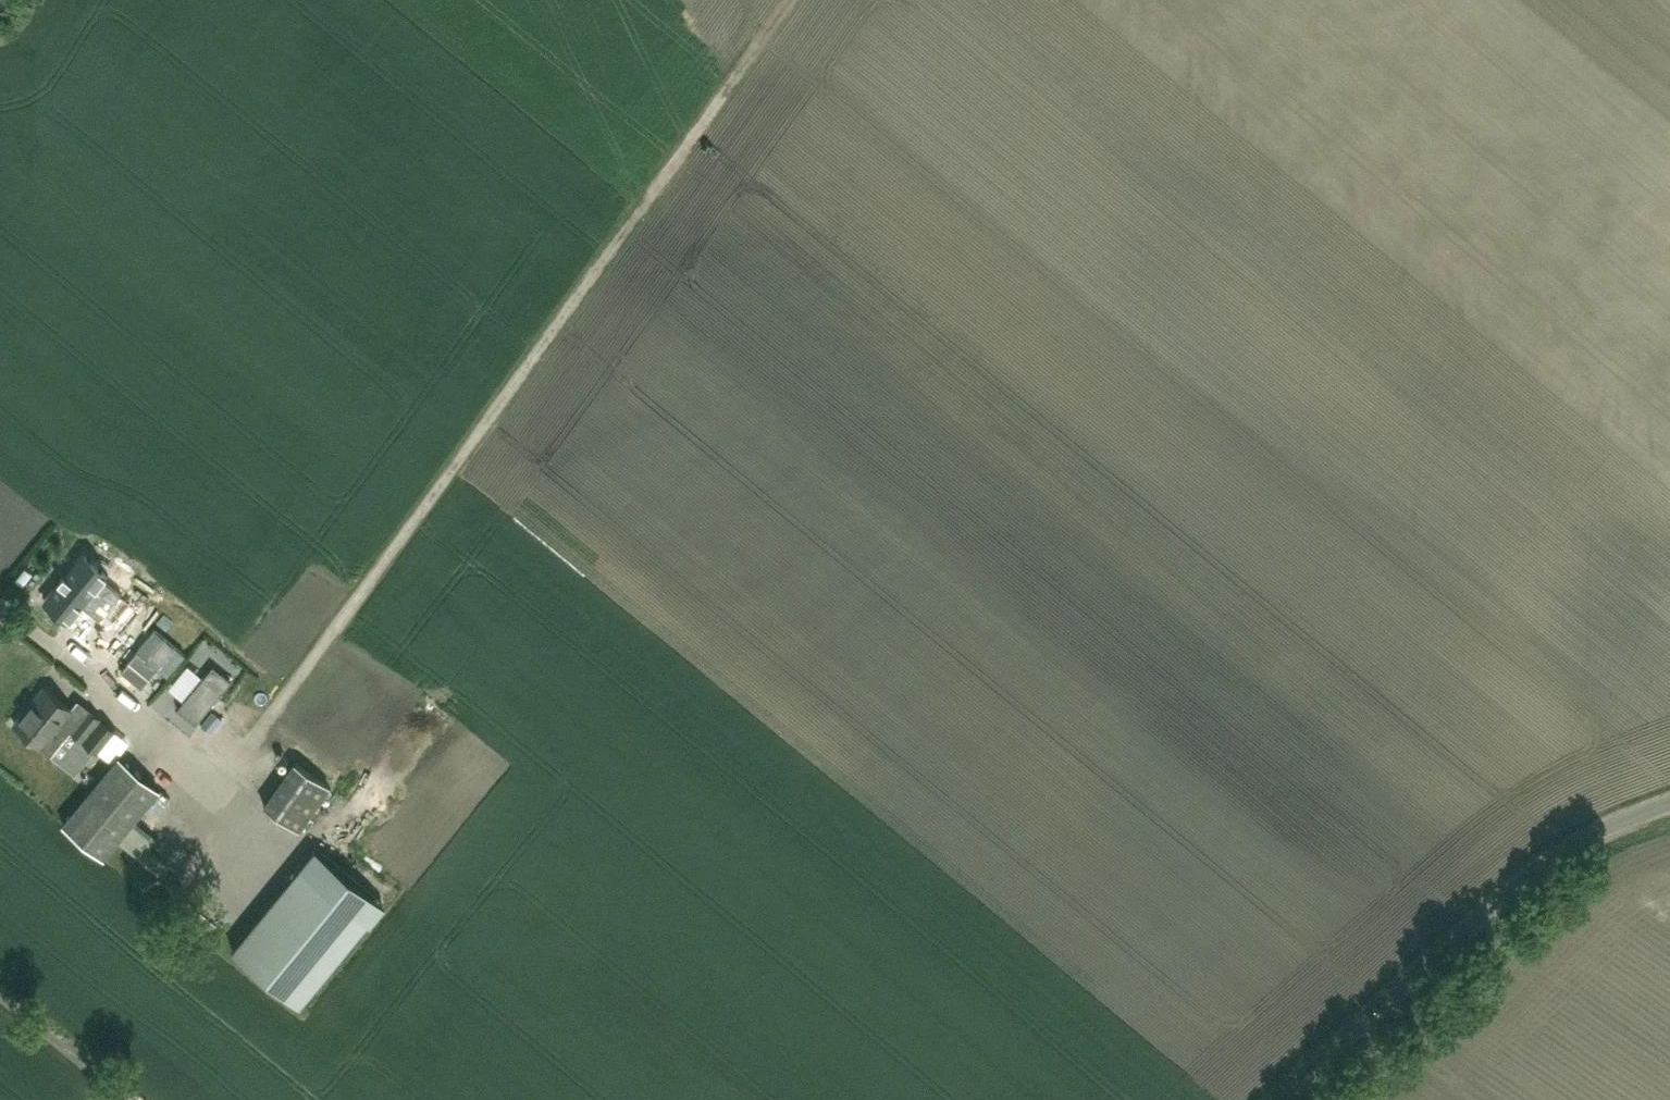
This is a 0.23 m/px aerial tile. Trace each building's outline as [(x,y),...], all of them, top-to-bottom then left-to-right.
[(103,614),(120,593),(109,585),(105,589),(98,583),(99,582),(73,562),(43,599),(69,620),(86,599),(93,605),(92,606),(103,614)] [(211,663),(175,707),(195,723),(231,679),(211,663)] [(97,751),(115,729),(87,707),(80,716),(70,708),(71,708),(43,686),(14,723),(41,745),(60,721),(97,751)] [(118,754),(63,822),(105,855),(159,787),(118,754)] [(381,908),(313,854),(232,956),(301,1010),(381,908)]
